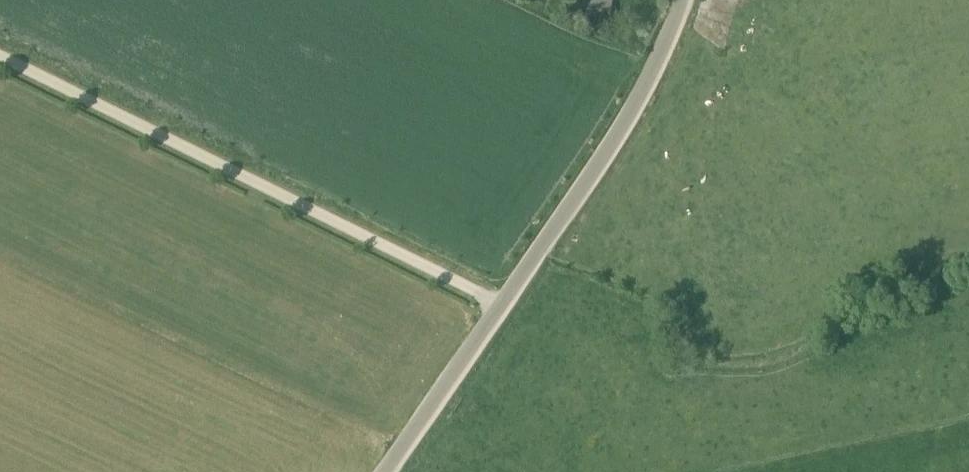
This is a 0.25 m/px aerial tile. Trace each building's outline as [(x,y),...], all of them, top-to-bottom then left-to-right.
[(612,0),(587,0),(585,18),(609,21),(612,0)]
